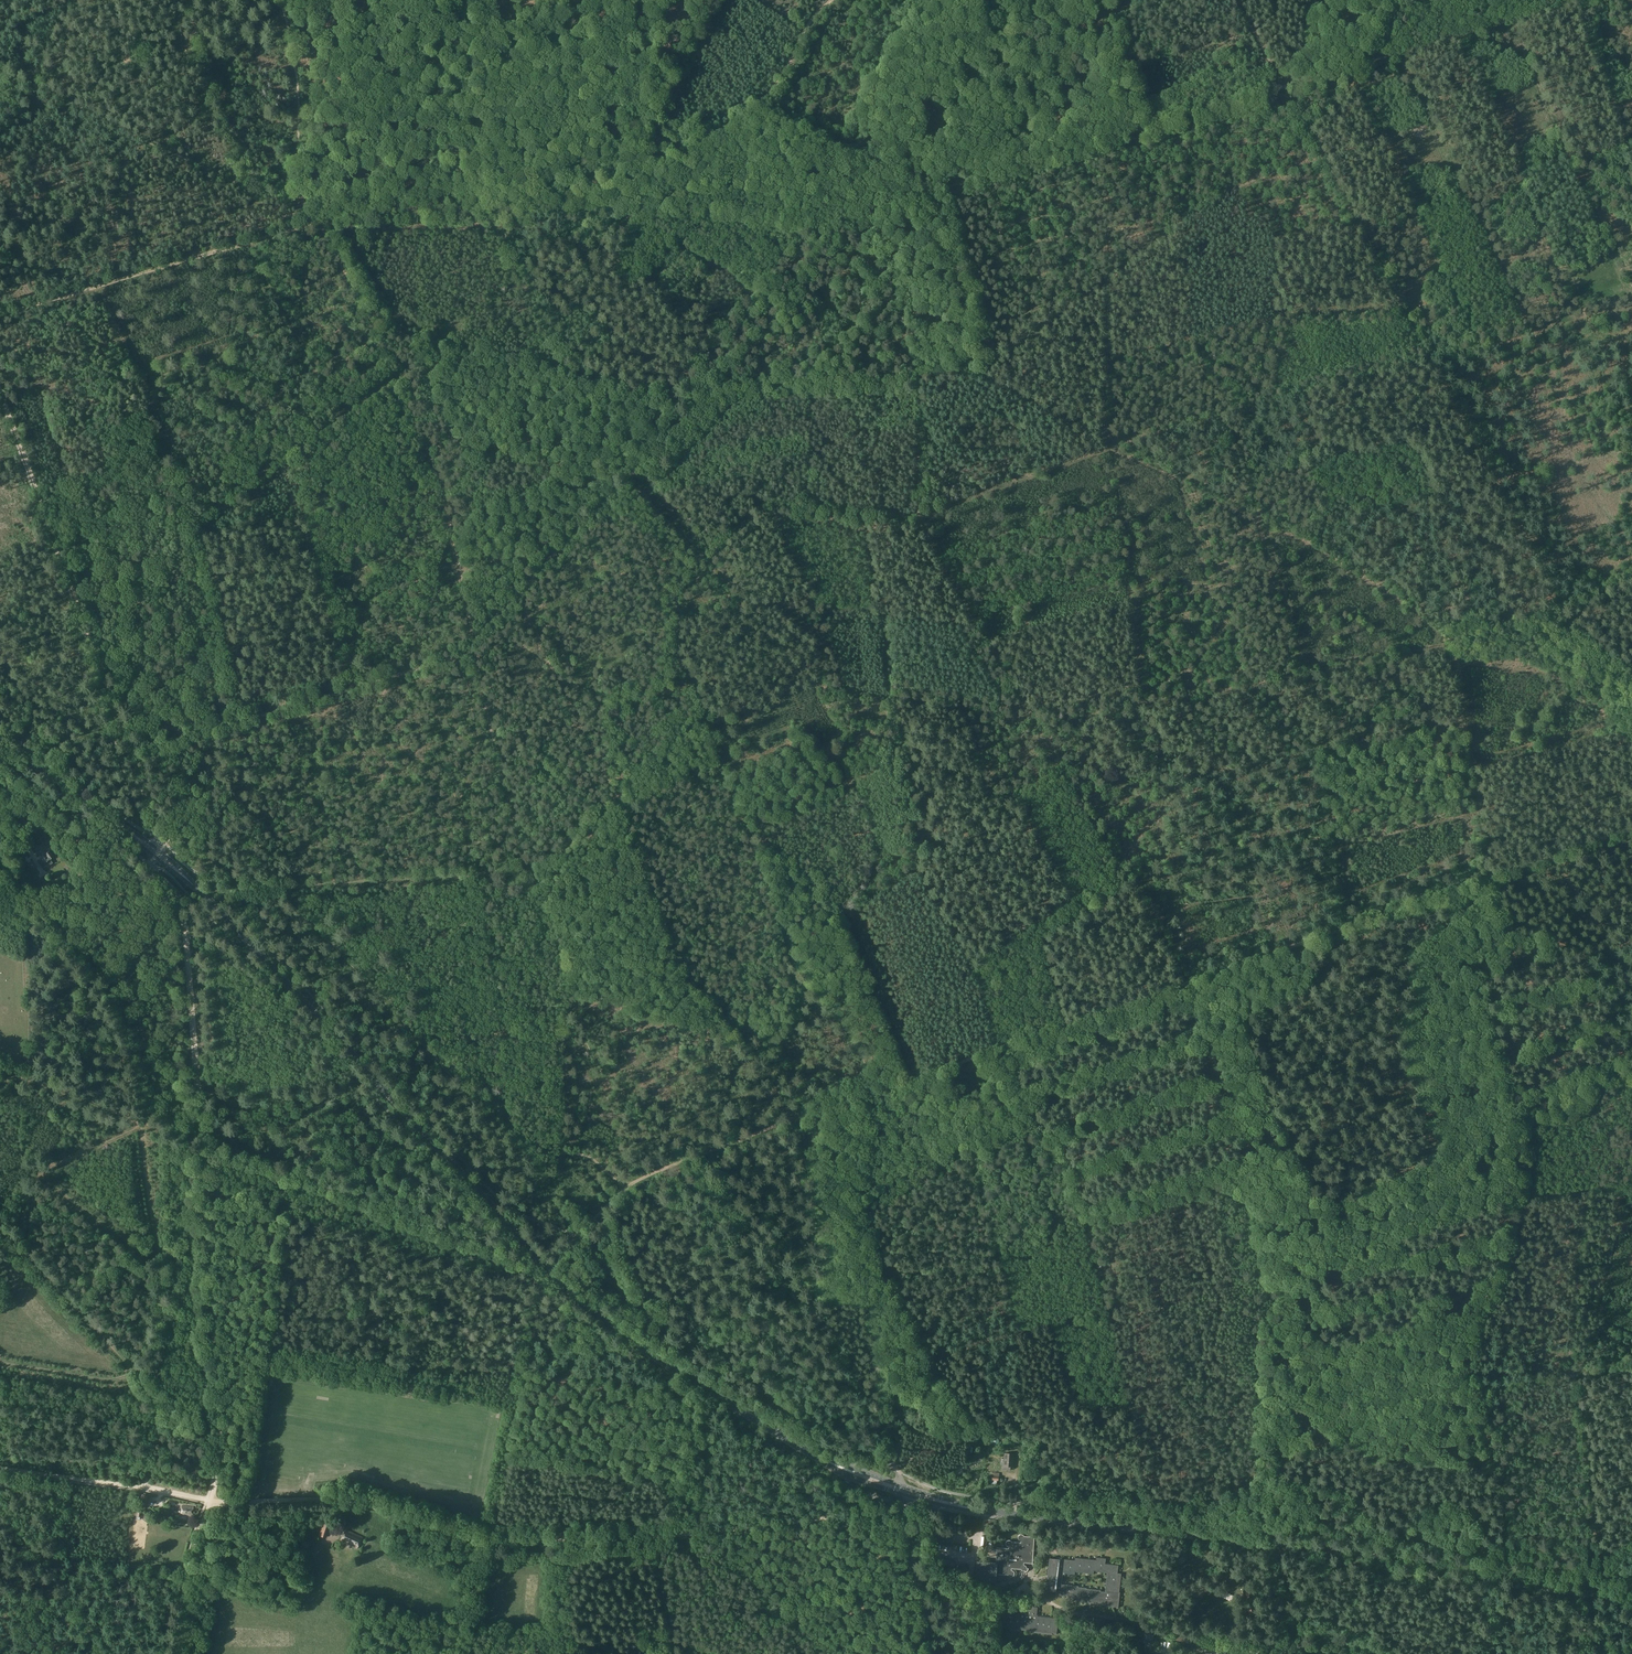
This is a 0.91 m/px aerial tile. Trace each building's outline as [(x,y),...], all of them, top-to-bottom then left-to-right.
[(54,858),(49,852),(45,854),(46,855),(41,858),(42,859),(37,862),(42,869),(45,867),(48,872),(56,866),(51,860),(54,858)] [(1014,1454),(1005,1453),(1004,1466),(1003,1466),(1003,1470),(1010,1470),(1010,1467),(1013,1467),(1014,1454)] [(192,1515),(193,1507),(182,1505),(181,1514),(192,1515)] [(362,1537),(346,1530),(340,1541),(357,1548),(362,1537)] [(977,1562),(976,1581),(996,1582),(996,1574),(1008,1575),(1009,1576),(1011,1577),(1013,1576),(1014,1575),(1014,1574),(1014,1572),(1013,1571),(1011,1570),(1011,1569),(1013,1569),(1021,1569),(1022,1570),(1023,1571),(1024,1571),(1025,1571),(1026,1572),(1026,1571),(1027,1571),(1028,1570),(1028,1569),(1028,1568),(1027,1568),(1026,1567),(1025,1566),(1024,1565),(1024,1563),(1033,1563),(1033,1550),(1034,1550),(1033,1550),(1034,1538),(1034,1537),(1024,1536),(1023,1535),(1022,1534),(1020,1535),(1019,1536),(1018,1537),(1018,1539),(1019,1539),(1019,1540),(1021,1541),(1021,1543),(1012,1542),(1010,1540),(1009,1540),(1007,1541),(1006,1542),(1006,1543),(1006,1545),(1007,1546),(1009,1547),(1009,1548),(998,1548),(997,1547),(997,1548),(996,1560),(996,1563),(977,1562)] [(1060,1559),(1049,1558),(1047,1578),(1049,1579),(1049,1583),(1047,1582),(1046,1591),(1056,1592),(1056,1595),(1068,1597),(1068,1599),(1077,1600),(1077,1602),(1101,1604),(1101,1606),(1114,1607),(1119,1607),(1121,1592),(1120,1592),(1122,1573),(1117,1573),(1118,1564),(1105,1563),(1106,1557),(1096,1556),(1096,1559),(1074,1557),(1074,1559),(1060,1558),(1060,1559)] [(945,1558),(942,1564),(952,1569),(955,1563),(945,1558)] [(1033,1604),(1028,1604),(1028,1605),(1022,1604),(1021,1613),(1020,1613),(1020,1614),(1011,1613),(1012,1609),(1004,1608),(1002,1626),(1007,1627),(1007,1628),(1018,1629),(1036,1631),(1036,1632),(1052,1634),(1052,1632),(1057,1633),(1058,1618),(1038,1616),(1038,1615),(1037,1615),(1038,1606),(1032,1605),(1033,1604)] [(1254,1605),(1247,1606),(1248,1614),(1248,1615),(1254,1614),(1255,1614),(1254,1605)] [(1145,1631),(1144,1634),(1147,1634),(1147,1635),(1146,1639),(1152,1640),(1152,1637),(1154,1637),(1154,1632),(1153,1632),(1152,1632),(1152,1629),(1148,1629),(1147,1631),(1145,1631)] [(1176,1633),(1174,1640),(1186,1642),(1191,1643),(1192,1641),(1193,1638),(1186,1637),(1186,1636),(1176,1633)] [(1243,1642),(1237,1641),(1237,1642),(1227,1640),(1226,1645),(1236,1647),(1236,1648),(1242,1649),(1243,1642)] [(1206,1650),(1205,1652),(1205,1653),(1206,1653),(1213,1653),(1213,1651),(1211,1651),(1211,1649),(1217,1650),(1218,1644),(1203,1642),(1203,1648),(1206,1648),(1206,1650)]
